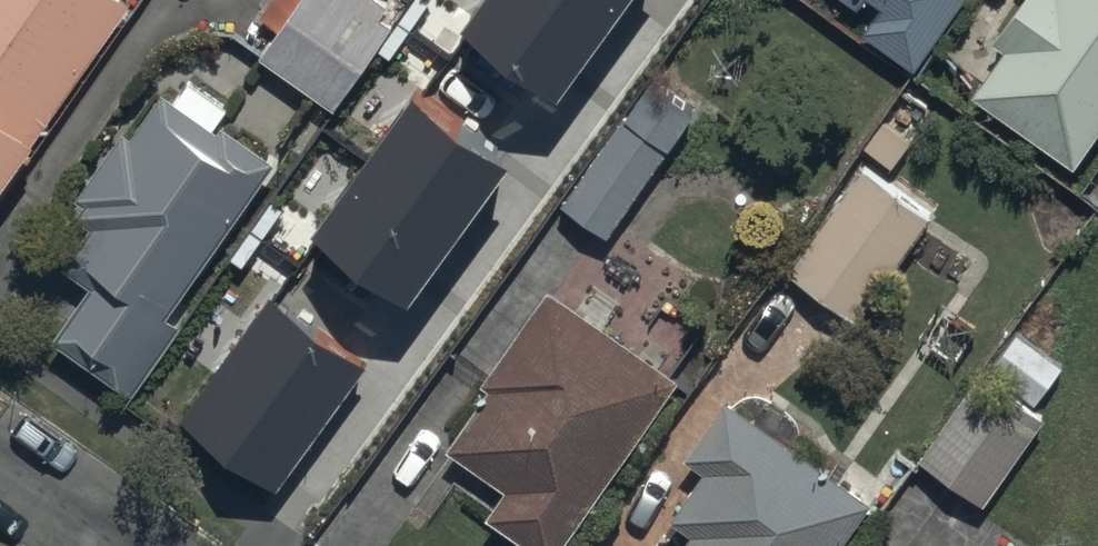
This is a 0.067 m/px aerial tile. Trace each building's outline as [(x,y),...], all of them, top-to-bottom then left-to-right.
[(121,0),(0,0),(0,175),(121,0)] [(383,5),(376,0),(293,0),(262,46),(325,90),(383,5)] [(556,103),(631,0),(488,0),(463,35),(556,103)] [(862,28),(913,64),(957,0),(882,0),(862,28)] [(976,89),(1079,160),(1097,132),(1097,0),(1038,0),(976,89)] [(564,199),(612,232),(699,106),(651,74),(564,199)] [(54,331),(126,380),(277,162),(205,112),(153,76),(42,236),(95,272),(54,331)] [(516,163),(418,93),(311,242),(410,312),(516,163)] [(785,264),(854,312),(928,204),(860,157),(785,264)] [(547,281),(440,436),(503,480),(478,516),(521,545),(560,545),(573,528),(680,372),(547,281)] [(367,371),(271,303),(182,425),(278,494),(367,371)] [(917,457),(983,502),(1044,415),(978,370),(917,457)] [(693,527),(680,545),(834,545),(871,493),(807,449),(766,421),(743,406),(724,393),(685,450),(703,463),(670,512),(693,527)]
